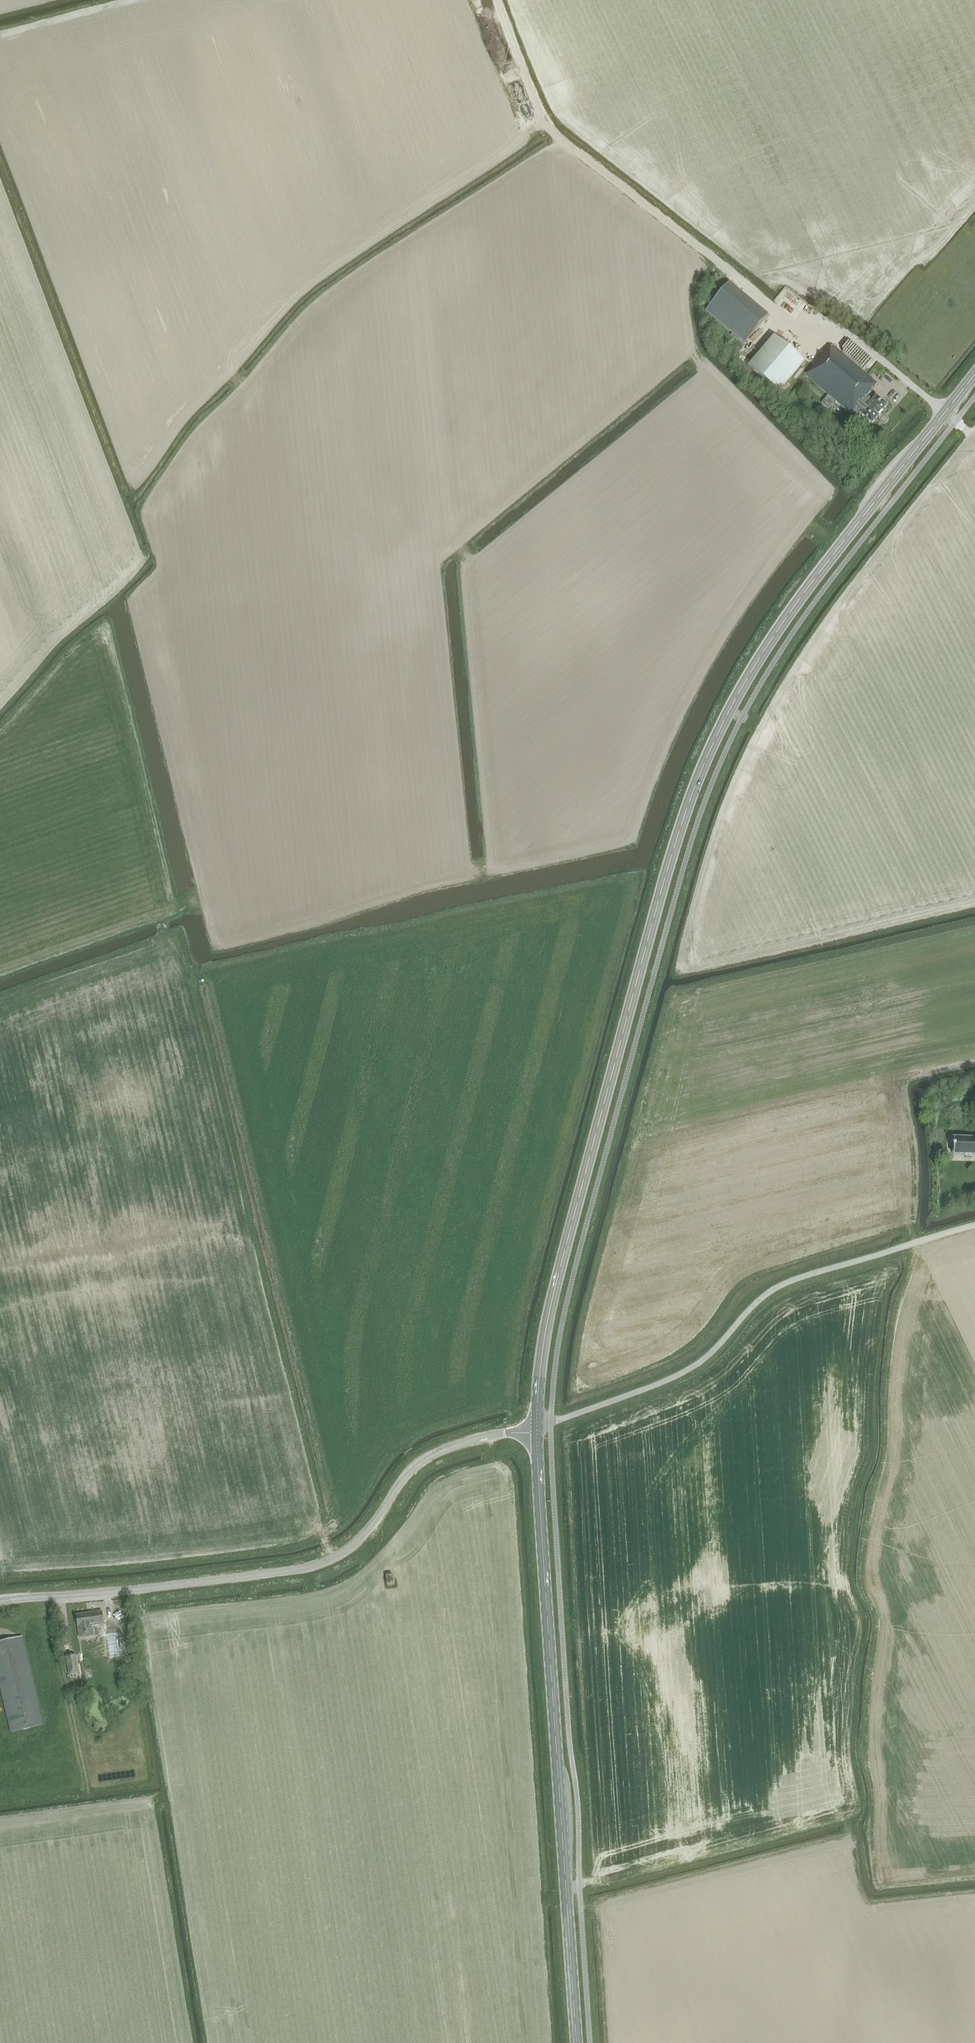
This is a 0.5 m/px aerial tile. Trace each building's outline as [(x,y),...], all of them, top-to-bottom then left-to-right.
[(767,315),(729,282),(705,310),(744,342),(767,315)] [(761,325),(734,356),(778,393),(804,362),(761,325)] [(877,383),(832,346),(824,355),(824,354),(805,376),(851,414),(856,407),(861,412),(860,414),(871,423),(871,424),(887,405),(886,405),(876,396),(872,400),(866,395),(877,383)] [(953,1138),(953,1154),(974,1155),(974,1139),(953,1138)] [(76,1615),(78,1627),(79,1638),(94,1636),(92,1625),(103,1624),(102,1612),(76,1615)] [(106,1619),(108,1631),(116,1630),(114,1618),(106,1619)] [(108,1658),(125,1656),(122,1631),(105,1633),(108,1658)] [(42,1724),(39,1709),(21,1637),(0,1642),(0,1685),(6,1709),(11,1732),(42,1724)] [(65,1657),(69,1675),(78,1673),(75,1655),(65,1657)]
